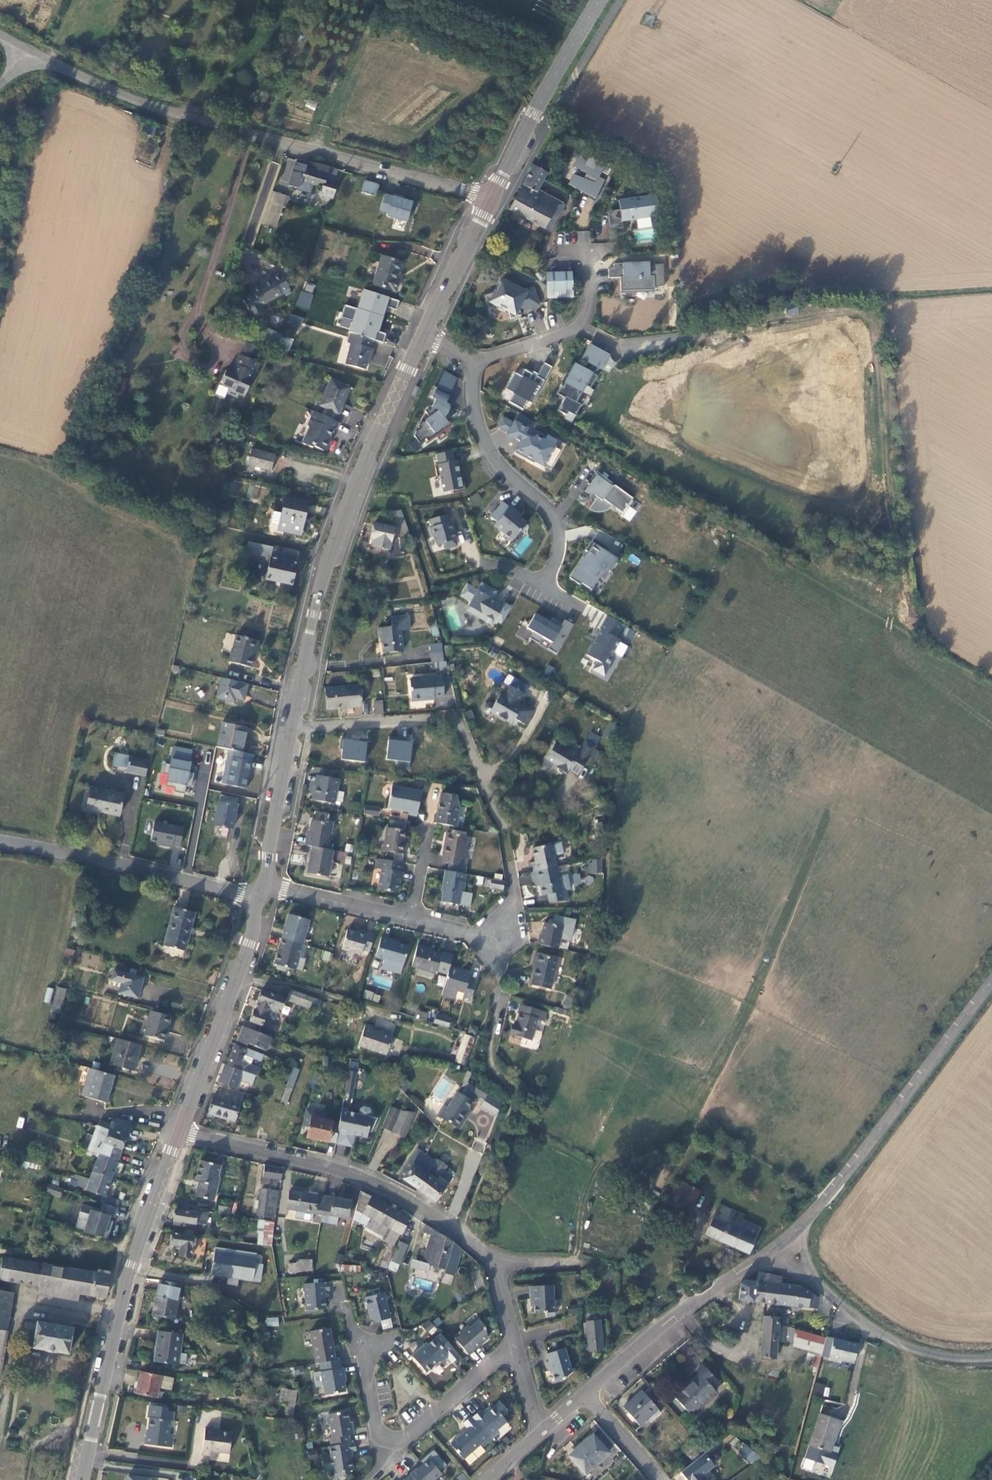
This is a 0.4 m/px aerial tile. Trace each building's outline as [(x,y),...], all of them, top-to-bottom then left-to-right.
[(315,110),(317,102),(307,99),(305,107),(315,110)] [(613,165),(583,148),(579,155),(577,154),(575,158),(577,159),(573,167),(586,174),(583,178),(573,175),(568,185),(595,199),(604,180),(598,177),(601,172),(607,175),(613,165)] [(334,183),(338,170),(307,161),(306,166),(296,162),(288,185),(296,188),(301,186),(302,181),(321,188),(320,190),(324,196),(332,199),(337,184),(334,183)] [(524,183),(537,190),(543,179),(547,173),(534,166),(524,183)] [(361,192),(376,196),(379,185),(365,181),(361,192)] [(537,190),(524,183),(510,210),(550,232),(564,205),(537,190)] [(276,227),(282,207),(286,208),(289,197),(274,193),(264,224),(276,227)] [(387,217),(406,222),(412,203),(384,195),(379,212),(388,214),(387,217)] [(658,217),(655,197),(618,202),(619,211),(609,213),(607,215),(608,224),(621,222),(658,217)] [(621,230),(621,222),(608,224),(609,231),(621,230)] [(296,265),(305,268),(308,260),(299,257),(296,265)] [(399,281),(395,280),(401,263),(382,257),(373,285),(395,292),(399,281)] [(653,287),(663,287),(662,264),(648,265),(648,263),(612,264),(612,268),(609,268),(608,268),(608,269),(607,269),(607,270),(607,271),(607,278),(622,277),(622,281),(619,281),(619,291),(653,290),(653,287)] [(284,264),(281,274),(285,280),(291,277),(294,267),(284,264)] [(285,280),(281,274),(280,273),(272,278),(271,277),(261,283),(262,285),(251,291),(253,293),(242,299),(253,319),(264,313),(261,306),(284,293),(289,290),(290,289),(285,280)] [(546,273),(546,285),(547,298),(572,297),(572,273),(546,273)] [(495,292),(484,296),(488,308),(497,305),(507,311),(510,319),(521,315),(518,307),(522,305),(523,310),(539,305),(533,288),(523,292),(500,280),(495,292)] [(312,293),(315,285),(307,282),(303,290),(312,293)] [(304,318),(306,313),(313,294),(302,290),(293,314),(304,318)] [(603,291),(603,313),(653,311),(653,302),(653,290),(619,291),(603,291)] [(370,308),(371,307),(360,304),(356,317),(382,326),(388,306),(375,302),(373,309),(370,308)] [(653,302),(653,311),(662,311),(662,302),(653,302)] [(653,320),(653,317),(653,311),(603,313),(604,321),(653,320)] [(326,319),(306,313),(304,318),(324,324),(326,319)] [(288,322),(299,328),(303,318),(291,315),(288,322)] [(229,328),(238,332),(240,326),(232,323),(229,328)] [(464,332),(466,328),(457,323),(455,328),(464,332)] [(281,335),(267,330),(263,341),(277,347),(281,335)] [(473,335),(466,331),(462,339),(470,343),(473,335)] [(280,339),(291,343),(296,345),(299,338),(283,332),(280,339)] [(345,365),(365,370),(369,358),(371,359),(373,350),(371,349),(373,340),(355,335),(351,333),(348,343),(351,344),(345,365)] [(291,343),(280,339),(277,347),(274,353),(285,356),(291,343)] [(246,344),(241,355),(255,362),(260,350),(246,344)] [(609,356),(589,346),(581,360),(593,366),(585,371),(575,365),(562,387),(560,386),(556,395),(564,399),(557,411),(565,416),(567,413),(574,416),(580,405),(575,403),(584,386),(589,389),(596,376),(591,374),(599,370),(601,371),(609,356)] [(255,362),(241,355),(239,355),(235,365),(238,366),(236,372),(230,369),(226,370),(221,382),(222,386),(229,388),(227,393),(237,398),(239,394),(244,396),(259,364),(255,362)] [(533,402),(551,365),(544,362),(538,374),(518,365),(507,388),(514,392),(510,402),(523,408),(527,399),(533,402)] [(338,414),(350,388),(331,380),(319,406),(338,414)] [(441,428),(448,423),(444,418),(446,414),(446,415),(450,408),(448,404),(445,403),(449,396),(435,390),(432,398),(435,399),(431,407),(425,411),(430,418),(424,422),(421,421),(418,427),(420,429),(416,431),(414,436),(419,443),(426,439),(427,441),(442,431),(441,428)] [(323,451),(326,449),(330,442),(328,441),(333,429),(335,430),(339,423),(314,412),(307,425),(309,429),(302,443),(312,448),(313,446),(323,451)] [(535,435),(514,423),(507,436),(520,443),(515,451),(525,456),(523,459),(533,464),(534,462),(543,467),(546,460),(553,464),(560,452),(543,442),(545,438),(536,433),(535,435)] [(258,427),(252,425),(248,434),(255,437),(258,427)] [(214,440),(208,454),(220,459),(226,445),(214,440)] [(235,447),(231,457),(237,459),(241,449),(235,447)] [(271,470),(275,455),(251,449),(247,464),(271,470)] [(451,451),(436,454),(438,465),(435,465),(437,477),(439,476),(442,493),(452,491),(453,494),(465,491),(463,481),(460,481),(457,461),(453,462),(451,451)] [(629,505),(634,497),(597,473),(586,490),(631,520),(637,511),(629,505)] [(281,513),(278,526),(277,529),(300,534),(307,502),(285,497),(281,513)] [(526,524),(516,515),(518,513),(510,506),(509,508),(503,503),(491,518),(497,523),(494,526),(512,541),(526,524)] [(399,527),(400,526),(406,525),(401,510),(393,511),(399,527)] [(270,524),(278,526),(281,513),(273,512),(270,524)] [(457,546),(453,532),(455,531),(452,522),(450,522),(448,515),(430,520),(432,527),(429,528),(432,537),(435,537),(437,545),(444,543),(445,549),(457,546)] [(374,524),(372,535),(375,535),(372,547),(389,551),(394,528),(374,524)] [(411,538),(406,525),(400,526),(405,540),(411,538)] [(525,551),(531,539),(524,536),(519,548),(525,551)] [(262,553),(264,546),(248,542),(246,550),(262,553)] [(617,559),(591,542),(585,551),(588,553),(586,555),(588,556),(586,559),(583,557),(569,578),(580,585),(581,583),(591,590),(600,577),(597,575),(603,567),(609,571),(617,559)] [(273,547),(264,546),(262,553),(246,550),(246,552),(262,556),(271,558),(273,547)] [(273,547),(271,558),(266,579),(292,585),(299,552),(273,546),(273,547)] [(483,614),(481,618),(492,624),(496,626),(498,622),(502,623),(511,608),(503,603),(501,606),(496,603),(495,604),(491,601),(489,600),(495,590),(482,583),(477,590),(467,584),(461,595),(471,601),(468,606),(483,614)] [(466,610),(481,618),(483,614),(468,606),(466,610)] [(564,620),(559,629),(535,614),(526,628),(533,632),(529,638),(538,644),(542,638),(551,643),(547,649),(556,654),(573,625),(564,620)] [(403,651),(401,631),(410,630),(408,615),(391,617),(392,627),(377,628),(378,638),(381,638),(382,645),(383,653),(403,651)] [(615,638),(622,624),(607,616),(599,630),(601,631),(595,642),(594,641),(586,655),(597,661),(593,670),(604,676),(609,667),(607,667),(612,658),(612,655),(620,641),(615,638)] [(430,624),(433,636),(439,634),(436,622),(430,624)] [(230,662),(251,668),(254,657),(252,657),(256,640),(236,635),(230,662)] [(429,645),(430,652),(442,651),(441,643),(429,645)] [(487,652),(496,658),(500,651),(490,646),(487,652)] [(442,651),(430,652),(431,663),(443,662),(442,651)] [(247,684),(221,677),(216,697),(234,702),(235,698),(243,700),(247,684)] [(409,679),(411,700),(443,697),(441,677),(409,679)] [(359,685),(325,689),(326,697),(327,710),(361,706),(359,685)] [(520,703),(524,694),(509,686),(503,695),(500,694),(493,704),(492,704),(490,703),(488,703),(486,704),(484,707),(484,710),(485,712),(486,713),(488,714),(490,714),(493,713),(498,716),(498,719),(504,722),(505,721),(511,724),(514,719),(524,725),(532,712),(524,707),(519,706),(520,703)] [(383,714),(382,701),(373,702),(374,714),(383,714)] [(468,720),(473,718),(470,710),(464,712),(468,720)] [(241,752),(246,728),(221,722),(216,747),(241,752)] [(621,728),(610,722),(603,735),(614,741),(621,728)] [(437,736),(440,744),(449,740),(446,732),(437,736)] [(366,762),(367,741),(342,738),(340,760),(366,762)] [(449,740),(440,744),(447,760),(457,756),(449,740)] [(573,762),(583,767),(595,746),(585,740),(577,755),(555,743),(545,759),(557,766),(556,768),(557,769),(558,772),(562,774),(565,773),(566,774),(569,769),(573,762)] [(416,745),(400,743),(398,767),(421,769),(422,758),(421,758),(422,752),(415,751),(416,745)] [(166,786),(175,788),(174,793),(183,795),(185,787),(191,788),(194,773),(188,772),(192,751),(174,747),(170,765),(165,764),(163,774),(168,775),(166,786)] [(222,785),(246,789),(252,756),(228,752),(222,785)] [(113,765),(127,768),(129,756),(115,753),(113,765)] [(129,756),(127,768),(126,772),(146,776),(149,760),(129,756)] [(461,766),(457,756),(447,760),(456,781),(464,777),(460,767),(461,766)] [(578,775),(583,767),(573,762),(569,769),(578,775)] [(313,800),(334,804),(338,779),(320,776),(318,787),(315,786),(313,800)] [(409,812),(408,814),(416,816),(421,792),(391,787),(387,808),(409,812)] [(119,816),(123,795),(90,788),(86,809),(119,816)] [(455,795),(441,793),(435,823),(456,827),(459,815),(457,815),(459,806),(455,795)] [(232,829),(238,798),(220,794),(214,825),(232,829)] [(378,815),(379,808),(365,807),(364,814),(378,815)] [(311,846),(327,849),(332,824),(311,820),(309,831),(306,845),(311,846)] [(390,852),(403,853),(404,854),(405,846),(403,846),(404,839),(405,830),(405,822),(391,820),(390,828),(386,827),(383,851),(390,852)] [(150,841),(157,842),(156,845),(172,848),(172,846),(180,847),(183,828),(154,822),(150,841)] [(461,866),(463,858),(467,836),(447,832),(443,854),(443,855),(442,862),(461,866)] [(532,871),(556,866),(554,856),(563,853),(561,842),(531,848),(534,862),(528,863),(530,871),(532,871)] [(332,850),(327,849),(311,846),(306,873),(327,877),(332,850)] [(334,850),(332,862),(343,863),(344,851),(334,850)] [(402,863),(403,853),(390,852),(389,860),(402,863)] [(403,863),(378,859),(376,869),(381,869),(378,889),(397,893),(403,863)] [(461,866),(446,863),(445,870),(465,874),(467,867),(461,866)] [(538,879),(539,885),(541,895),(547,894),(549,902),(568,900),(566,890),(571,889),(567,873),(558,875),(557,872),(556,867),(556,866),(532,871),(534,880),(538,879)] [(466,882),(464,882),(465,874),(445,870),(443,878),(445,879),(441,901),(460,905),(462,892),(464,893),(466,882)] [(520,873),(520,884),(531,885),(531,874),(520,873)] [(503,890),(504,882),(491,879),(489,888),(503,890)] [(184,951),(194,912),(174,907),(164,946),(184,951)] [(285,925),(282,938),(305,945),(306,940),(302,939),(308,920),(288,914),(285,925)] [(539,936),(537,944),(558,949),(563,927),(544,922),(541,937),(539,936)] [(362,950),(369,952),(374,935),(366,932),(366,935),(347,930),(341,949),(361,954),(362,950)] [(381,937),(375,957),(384,959),(381,969),(400,974),(408,946),(398,944),(398,942),(381,937)] [(306,945),(305,945),(282,938),(278,953),(274,964),(277,965),(286,967),(295,970),(299,956),(303,958),(306,945)] [(447,974),(449,969),(453,955),(441,952),(440,954),(425,949),(425,947),(417,945),(411,966),(435,973),(435,971),(447,974)] [(63,957),(72,960),(75,951),(66,948),(63,957)] [(324,951),(322,959),(329,961),(331,952),(324,951)] [(535,954),(533,963),(536,964),(531,985),(550,990),(557,959),(535,954)] [(303,958),(299,956),(295,970),(302,972),(306,958),(303,958)] [(470,975),(449,969),(447,974),(441,996),(454,1000),(457,991),(463,993),(462,998),(470,1000),(475,981),(468,980),(470,975)] [(111,980),(121,983),(119,993),(137,998),(143,978),(114,970),(111,980)] [(49,1003),(54,988),(47,987),(43,1001),(49,1003)] [(57,987),(51,1011),(60,1013),(66,989),(57,987)] [(280,1014),(285,1000),(261,990),(257,1000),(259,1001),(255,1011),(253,1011),(249,1021),(261,1025),(264,1018),(272,1022),(275,1020),(278,1013),(280,1014)] [(286,1000),(317,1011),(321,1001),(290,990),(286,1000)] [(362,998),(371,1001),(374,993),(365,990),(362,998)] [(566,995),(563,1006),(571,1009),(574,998),(566,995)] [(546,1012),(520,1005),(518,1013),(519,1014),(516,1025),(514,1025),(511,1035),(531,1040),(537,1019),(543,1021),(546,1012)] [(567,1016),(569,1011),(554,1006),(553,1012),(567,1016)] [(360,1017),(362,1012),(351,1009),(349,1014),(360,1017)] [(414,1017),(426,1021),(428,1014),(416,1010),(414,1017)] [(144,1035),(164,1041),(171,1016),(151,1011),(144,1035)] [(433,1023),(448,1027),(450,1019),(435,1015),(433,1023)] [(358,1045),(386,1055),(392,1036),(372,1029),(373,1027),(365,1024),(358,1045)] [(467,1032),(474,1034),(476,1027),(469,1025),(467,1032)] [(271,1037),(259,1033),(242,1026),(236,1041),(247,1045),(247,1043),(266,1050),(271,1037)] [(261,1028),(259,1033),(271,1037),(273,1033),(261,1028)] [(464,1034),(455,1061),(464,1064),(474,1038),(464,1034)] [(110,1063),(133,1070),(140,1045),(118,1039),(110,1063)] [(234,1046),(227,1065),(250,1074),(257,1076),(260,1069),(250,1066),(253,1058),(261,1061),(263,1055),(246,1048),(245,1051),(234,1046)] [(316,1058),(306,1055),(303,1064),(313,1067),(316,1058)] [(250,1074),(227,1065),(225,1064),(218,1082),(236,1089),(241,1076),(251,1080),(252,1076),(250,1075),(250,1074)] [(358,1066),(349,1064),(343,1098),(352,1099),(358,1066)] [(82,1096),(106,1103),(114,1075),(90,1068),(82,1096)] [(290,1076),(296,1078),(299,1070),(293,1068),(290,1076)] [(403,1093),(410,1084),(402,1079),(400,1084),(398,1089),(403,1093)] [(464,1088),(485,1100),(488,1095),(467,1082),(464,1088)] [(292,1089),(287,1087),(281,1103),(286,1105),(292,1089)] [(235,1121),(243,1095),(220,1088),(218,1096),(213,1095),(208,1113),(235,1121)] [(463,1118),(468,1109),(473,1102),(457,1092),(447,1107),(444,1105),(438,1115),(460,1129),(466,1120),(463,1118)] [(488,1095),(485,1100),(480,1107),(496,1117),(501,1104),(488,1095)] [(255,1097),(251,1111),(255,1112),(259,1099),(255,1097)] [(280,1105),(278,1111),(284,1113),(286,1107),(280,1105)] [(292,1107),(290,1114),(296,1116),(299,1110),(292,1107)] [(345,1115),(341,1114),(339,1124),(336,1143),(335,1144),(344,1146),(347,1133),(349,1134),(349,1136),(354,1137),(355,1135),(366,1138),(368,1132),(371,1132),(377,1118),(370,1117),(371,1111),(369,1108),(363,1107),(359,1109),(358,1114),(346,1112),(345,1115)] [(400,1111),(390,1107),(388,1112),(384,1122),(382,1128),(405,1138),(416,1112),(400,1111)] [(471,1111),(468,1109),(463,1118),(466,1120),(471,1111)] [(328,1142),(328,1141),(336,1143),(339,1124),(332,1123),(332,1121),(324,1120),(325,1114),(307,1110),(302,1126),(308,1127),(306,1138),(328,1142)] [(108,1128),(108,1129),(108,1130),(103,1143),(121,1149),(131,1123),(112,1118),(110,1124),(108,1128)] [(160,1121),(150,1119),(148,1125),(159,1128),(160,1121)] [(98,1126),(108,1129),(108,1128),(110,1124),(100,1120),(98,1126)] [(103,1143),(108,1130),(96,1126),(93,1136),(88,1149),(88,1150),(99,1154),(99,1153),(117,1160),(121,1149),(103,1143)] [(352,1148),(354,1137),(349,1136),(349,1134),(347,1133),(344,1146),(352,1148)] [(82,1147),(88,1149),(93,1136),(87,1134),(82,1147)] [(413,1164),(402,1178),(417,1189),(427,1176),(427,1175),(427,1174),(436,1162),(423,1153),(417,1148),(408,1160),(413,1164)] [(93,1171),(111,1178),(117,1160),(99,1153),(99,1154),(93,1171)] [(20,1167),(25,1168),(26,1167),(40,1170),(42,1162),(22,1157),(20,1167)] [(218,1176),(221,1165),(200,1160),(195,1181),(198,1182),(195,1196),(214,1200),(219,1177),(218,1176)] [(398,1175),(402,1178),(413,1164),(408,1160),(398,1175)] [(427,1176),(417,1189),(434,1202),(452,1177),(443,1171),(446,1166),(438,1160),(436,1162),(427,1174),(427,1175),(427,1176)] [(264,1165),(262,1177),(270,1178),(281,1179),(283,1168),(264,1165)] [(77,1181),(76,1185),(87,1189),(86,1190),(104,1196),(111,1178),(93,1171),(90,1180),(73,1174),(71,1179),(77,1181)] [(269,1185),(270,1178),(262,1177),(261,1184),(269,1185)] [(665,1202),(687,1214),(700,1192),(678,1179),(665,1202)] [(60,1197),(63,1189),(49,1184),(46,1193),(60,1197)] [(259,1201),(258,1209),(257,1216),(273,1218),(277,1191),(261,1189),(259,1201)] [(322,1214),(325,1196),(317,1195),(317,1193),(308,1192),(308,1194),(289,1191),(287,1209),(296,1210),(295,1218),(312,1221),(313,1213),(322,1214)] [(394,1245),(400,1234),(392,1230),(400,1213),(361,1192),(353,1220),(366,1226),(365,1227),(385,1238),(384,1240),(389,1243),(380,1266),(385,1269),(390,1256),(392,1257),(396,1246),(394,1245)] [(118,1207),(119,1200),(104,1196),(102,1203),(118,1207)] [(332,1198),(325,1196),(322,1214),(320,1222),(336,1225),(338,1216),(348,1218),(351,1201),(332,1198)] [(81,1205),(77,1218),(87,1221),(83,1232),(106,1238),(112,1221),(108,1220),(110,1216),(114,1217),(117,1208),(102,1203),(100,1210),(81,1205)] [(718,1204),(705,1234),(749,1254),(760,1228),(741,1220),(743,1215),(718,1204)] [(226,1215),(227,1207),(218,1206),(217,1213),(226,1215)] [(173,1220),(184,1222),(194,1224),(195,1222),(205,1224),(207,1213),(196,1212),(196,1213),(175,1210),(173,1220)] [(669,1221),(673,1214),(665,1210),(661,1216),(669,1221)] [(392,1230),(400,1234),(401,1234),(402,1235),(410,1218),(400,1213),(392,1230)] [(257,1233),(259,1233),(257,1245),(271,1247),(274,1222),(259,1219),(257,1233)] [(453,1242),(426,1224),(423,1232),(431,1235),(421,1263),(445,1269),(453,1242)] [(190,1257),(194,1235),(171,1232),(170,1245),(180,1246),(178,1256),(190,1257)] [(680,1246),(682,1240),(676,1237),(673,1243),(680,1246)] [(399,1241),(391,1261),(399,1264),(407,1245),(399,1241)] [(256,1253),(215,1247),(210,1275),(252,1281),(255,1263),(256,1253)] [(334,1264),(341,1266),(344,1256),(337,1254),(334,1264)] [(79,1293),(99,1297),(99,1299),(104,1300),(105,1298),(110,1276),(30,1262),(2,1257),(2,1259),(0,1268),(0,1279),(38,1286),(79,1293)] [(298,1263),(298,1271),(312,1270),(311,1260),(298,1260),(298,1263)] [(255,1263),(252,1281),(260,1283),(263,1264),(255,1263)] [(297,1271),(298,1271),(298,1263),(288,1263),(288,1272),(298,1272),(297,1271)] [(359,1265),(341,1266),(339,1274),(342,1273),(359,1272),(359,1265)] [(758,1271),(755,1282),(780,1284),(781,1277),(758,1271)] [(181,1284),(160,1280),(152,1315),(173,1320),(181,1284)] [(753,1302),(755,1282),(744,1280),(740,1283),(738,1300),(753,1302)] [(304,1284),(306,1312),(317,1311),(317,1309),(326,1309),(324,1291),(329,1291),(328,1283),(323,1283),(323,1282),(304,1284)] [(780,1284),(755,1282),(753,1302),(778,1304),(780,1284)] [(798,1286),(780,1284),(778,1304),(817,1309),(818,1298),(810,1292),(798,1286)] [(533,1294),(530,1294),(530,1304),(534,1304),(535,1313),(545,1312),(547,1317),(555,1315),(553,1285),(533,1286),(533,1294)] [(78,1301),(79,1293),(38,1286),(37,1294),(78,1301)] [(11,1304),(13,1293),(0,1291),(0,1367),(11,1304)] [(380,1320),(390,1318),(384,1293),(364,1297),(369,1318),(375,1322),(380,1320)] [(253,1294),(251,1302),(266,1304),(267,1296),(253,1294)] [(821,1355),(826,1337),(786,1326),(778,1324),(776,1324),(777,1318),(763,1316),(760,1357),(775,1359),(776,1341),(793,1343),(792,1346),(808,1351),(821,1355)] [(777,1316),(777,1318),(776,1324),(778,1324),(786,1326),(788,1319),(777,1316)] [(279,1317),(266,1317),(266,1326),(278,1326),(279,1317)] [(392,1327),(390,1318),(380,1320),(382,1329),(392,1327)] [(468,1354),(487,1338),(484,1325),(479,1319),(469,1327),(467,1325),(459,1332),(461,1334),(455,1339),(468,1354)] [(587,1321),(587,1323),(588,1338),(589,1351),(602,1350),(599,1320),(587,1321)] [(68,1354),(73,1327),(37,1321),(32,1348),(68,1354)] [(429,1321),(422,1326),(427,1332),(428,1331),(431,1335),(437,1330),(429,1321)] [(320,1363),(335,1360),(334,1352),(336,1352),(334,1341),(332,1341),(329,1328),(310,1332),(315,1363),(320,1363)] [(178,1363),(179,1352),(182,1333),(158,1330),(154,1361),(178,1364),(178,1363)] [(423,1346),(411,1355),(426,1372),(439,1361),(443,1361),(447,1357),(452,1363),(459,1356),(440,1334),(435,1339),(424,1347),(423,1346)] [(826,1337),(821,1355),(821,1356),(828,1358),(833,1339),(826,1337)] [(858,1344),(833,1339),(828,1358),(829,1358),(829,1360),(840,1363),(841,1361),(853,1363),(858,1344)] [(562,1379),(572,1372),(565,1348),(546,1354),(548,1361),(545,1362),(548,1371),(551,1370),(554,1382),(562,1379)] [(821,1356),(821,1355),(808,1351),(804,1365),(818,1368),(821,1356)] [(187,1353),(179,1352),(178,1363),(185,1364),(187,1353)] [(339,1359),(335,1360),(320,1363),(321,1372),(313,1373),(315,1386),(323,1385),(325,1395),(345,1392),(343,1380),(344,1380),(343,1368),(341,1368),(339,1359)] [(696,1371),(698,1374),(692,1379),(694,1381),(675,1398),(690,1415),(715,1392),(712,1388),(718,1382),(703,1365),(696,1371)] [(140,1371),(136,1391),(138,1391),(138,1393),(156,1398),(161,1376),(140,1371)] [(282,1378),(281,1385),(292,1387),(293,1380),(282,1378)] [(390,1393),(388,1381),(376,1383),(381,1405),(391,1403),(389,1393),(390,1393)] [(824,1385),(816,1383),(812,1395),(821,1398),(824,1385)] [(647,1418),(657,1409),(658,1409),(652,1402),(659,1395),(651,1386),(643,1393),(642,1391),(623,1408),(639,1425),(647,1418)] [(287,1405),(295,1406),(297,1391),(281,1389),(279,1404),(287,1405)] [(481,1410),(473,1417),(477,1422),(492,1439),(499,1433),(497,1431),(507,1422),(503,1417),(507,1413),(507,1409),(500,1401),(493,1407),(494,1407),(485,1415),(481,1410)] [(293,1417),(295,1406),(287,1405),(286,1415),(293,1417)] [(167,1408),(149,1406),(148,1418),(149,1418),(147,1436),(146,1436),(145,1444),(171,1448),(172,1439),(168,1439),(170,1421),(172,1421),(173,1414),(166,1413),(167,1408)] [(660,1412),(657,1409),(647,1418),(649,1421),(660,1412)] [(331,1446),(350,1443),(349,1435),(354,1434),(352,1423),(350,1424),(349,1420),(348,1411),(328,1414),(328,1415),(326,1418),(327,1424),(330,1426),(332,1437),(329,1438),(331,1446)] [(840,1420),(819,1414),(809,1445),(829,1452),(840,1420)] [(492,1439),(477,1422),(473,1417),(472,1416),(463,1423),(469,1430),(462,1436),(461,1435),(450,1444),(463,1459),(481,1444),(483,1447),(492,1439)] [(229,1453),(231,1433),(213,1431),(214,1429),(205,1428),(202,1455),(210,1456),(211,1451),(229,1453)] [(609,1453),(593,1435),(585,1442),(586,1443),(570,1456),(585,1473),(609,1453)] [(734,1447),(740,1452),(745,1445),(740,1440),(734,1447)] [(355,1442),(350,1443),(331,1446),(329,1446),(330,1455),(322,1457),(325,1472),(333,1470),(334,1476),(345,1474),(345,1472),(353,1470),(350,1452),(356,1450),(355,1442)] [(777,1446),(769,1444),(767,1450),(775,1452),(777,1446)] [(695,1449),(691,1445),(684,1451),(687,1455),(695,1449)] [(747,1446),(741,1453),(752,1463),(761,1457),(747,1446)] [(308,1459),(318,1459),(318,1449),(308,1449),(308,1459)] [(415,1479),(434,1479),(441,1474),(429,1460),(417,1469),(417,1468),(410,1474),(411,1475),(415,1479)] [(702,1474),(700,1475),(696,1469),(685,1477),(686,1479),(707,1479),(702,1474)]
